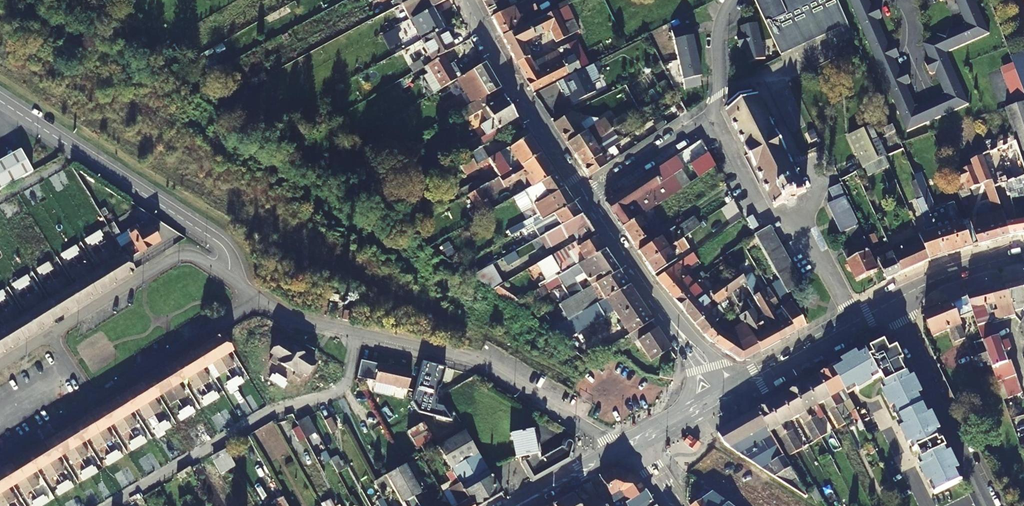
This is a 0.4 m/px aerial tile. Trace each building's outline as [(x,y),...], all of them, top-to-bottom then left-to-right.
[(400,6),(396,0),(394,0),(390,2),(394,9),(400,6)] [(401,5),(409,21),(448,0),(411,0),(401,5)] [(490,15),(509,6),(507,0),(482,0),(490,15)] [(501,37),(522,27),(519,21),(538,12),(532,0),(527,0),(491,17),(501,37)] [(777,59),(779,63),(846,35),(831,0),(752,0),(777,59)] [(908,132),(969,105),(946,54),(990,35),(975,0),(958,0),(958,1),(957,4),(964,20),(966,19),(967,22),(964,24),(965,26),(956,31),(952,33),(950,30),(938,36),(939,38),(924,45),(931,60),(926,63),(931,74),(933,75),(938,73),(940,76),(939,79),(946,94),(943,95),(945,99),(941,100),(941,99),(923,107),(924,108),(920,110),(919,106),(916,107),(910,92),(907,91),(906,87),(910,85),(911,83),(906,71),(901,73),(895,60),(900,58),(895,46),(893,45),(888,48),(886,44),(887,42),(880,27),(878,26),(877,22),(882,20),(882,17),(877,6),(872,8),(869,0),(849,0),(908,132)] [(543,17),(550,30),(556,42),(579,31),(573,20),(566,24),(562,15),(572,9),(570,4),(543,17)] [(430,10),(411,20),(422,40),(441,30),(430,10)] [(540,24),(538,26),(543,34),(550,30),(543,17),(538,19),(540,24)] [(522,44),(532,39),(543,34),(538,26),(540,24),(538,19),(522,27),(501,37),(532,92),(588,64),(576,41),(555,52),(560,62),(538,74),(532,63),(522,44)] [(766,59),(758,24),(741,28),(743,35),(737,37),(740,49),(742,50),(747,49),(748,53),(747,55),(749,63),(766,59)] [(388,47),(400,41),(394,28),(381,34),(388,47)] [(690,37),(688,28),(671,31),(678,61),(697,57),(695,47),(692,47),(690,37)] [(441,30),(422,40),(420,42),(431,61),(454,49),(443,29),(441,30)] [(560,62),(555,52),(532,63),(538,74),(560,62)] [(1023,94),(1023,56),(1023,54),(1011,58),(1015,71),(1023,94)] [(441,89),(456,80),(442,57),(428,65),(441,89)] [(699,66),(697,57),(678,61),(685,90),(701,86),(699,77),(697,67),(699,66)] [(559,81),(571,104),(605,86),(592,63),(559,81)] [(498,90),(483,64),(456,80),(471,105),(496,91),(498,90)] [(1003,75),(1014,107),(1023,103),(1023,94),(1015,71),(1003,75)] [(546,110),(561,99),(551,84),(536,95),(546,110)] [(490,142),(520,124),(502,97),(500,98),(496,91),(471,105),(460,111),(466,119),(480,110),(487,121),(479,125),(490,142)] [(806,194),(808,192),(806,190),(806,191),(758,97),(755,99),(752,94),(728,106),(731,111),(727,113),(774,207),(773,207),(775,210),(776,209),(776,208),(783,203),(783,204),(784,204),(785,205),(786,204),(786,205),(797,199),(797,198),(798,198),(798,197),(797,197),(799,197),(798,196),(805,192),(806,194)] [(1014,107),(1005,110),(1016,143),(1020,155),(1023,154),(1023,103),(1014,107)] [(566,144),(574,156),(612,131),(633,118),(625,106),(584,132),(566,144)] [(571,113),(568,115),(575,124),(577,123),(571,113)] [(566,144),(584,132),(577,123),(575,124),(568,115),(554,124),(566,144)] [(864,130),(879,161),(885,158),(887,157),(872,126),(864,130)] [(896,133),(893,126),(883,131),(886,138),(896,133)] [(864,130),(848,137),(863,169),(864,169),(879,161),(864,130)] [(613,147),(619,142),(612,131),(574,156),(581,167),(613,147)] [(485,135),(459,150),(463,158),(469,155),(481,147),(490,142),(485,135)] [(459,167),(469,184),(460,190),(464,196),(467,195),(539,154),(527,136),(508,149),(507,148),(487,159),(481,147),(469,155),(471,160),(459,167)] [(33,173),(14,138),(0,146),(0,191),(33,173)] [(700,141),(680,152),(686,163),(706,151),(700,141)] [(1016,143),(983,156),(983,157),(1011,238),(1023,236),(1023,167),(1020,155),(1016,143)] [(619,157),(613,147),(581,167),(588,177),(619,157)] [(485,198),(522,177),(529,188),(553,175),(539,154),(467,195),(475,209),(471,211),(469,212),(473,221),(492,210),(485,198)] [(715,168),(707,154),(691,165),(699,178),(715,168)] [(981,219),(977,220),(981,231),(975,234),(979,246),(1011,238),(983,157),(971,162),(972,167),(950,176),(967,216),(971,214),(965,198),(971,195),(969,191),(983,185),(988,198),(991,197),(992,200),(990,201),(992,208),(988,210),(987,207),(978,210),(981,219)] [(864,169),(868,177),(889,167),(885,158),(879,161),(864,169)] [(916,159),(908,162),(924,199),(947,255),(962,251),(944,208),(935,212),(933,207),(921,177),(923,176),(916,159)] [(654,177),(657,181),(672,171),(666,163),(654,171),(656,175),(654,177)] [(653,189),(659,185),(657,181),(654,177),(656,175),(654,171),(605,203),(622,227),(631,221),(627,215),(656,194),(653,189)] [(524,192),(532,205),(537,214),(507,230),(511,236),(524,229),(540,221),(551,214),(572,203),(553,175),(529,188),(524,192)] [(858,246),(843,253),(844,255),(847,262),(845,266),(847,272),(852,273),(856,282),(877,272),(867,253),(870,252),(838,186),(828,191),(830,193),(834,203),(831,204),(839,221),(835,223),(841,235),(847,232),(854,245),(856,244),(858,246)] [(524,210),(532,205),(524,192),(516,196),(524,210)] [(627,215),(631,221),(639,216),(640,217),(645,213),(661,202),(656,194),(627,215)] [(469,206),(471,211),(475,209),(467,195),(464,196),(459,199),(465,208),(469,206)] [(930,261),(947,255),(924,199),(916,202),(926,224),(922,226),(927,235),(920,238),(930,261)] [(527,235),(534,231),(539,237),(579,214),(572,203),(551,214),(555,219),(543,226),(540,221),(524,229),(527,235)] [(831,204),(827,206),(835,223),(839,221),(831,204)] [(955,205),(944,208),(962,251),(979,246),(975,234),(970,222),(962,225),(955,205)] [(622,227),(633,245),(655,230),(657,230),(645,213),(640,217),(639,216),(631,221),(622,227)] [(127,220),(130,218),(127,214),(119,219),(123,225),(129,222),(127,220)] [(591,232),(579,214),(539,237),(495,262),(497,266),(506,261),(509,265),(544,246),(546,249),(574,233),(578,240),(591,232)] [(655,230),(633,245),(646,263),(695,229),(699,225),(693,217),(678,227),(682,234),(680,235),(675,229),(674,227),(668,231),(668,232),(660,237),(655,230)] [(172,230),(159,221),(155,227),(168,236),(172,230)] [(148,229),(144,223),(137,228),(138,231),(130,236),(132,240),(125,245),(132,257),(159,241),(150,228),(148,229)] [(786,295),(801,286),(768,227),(754,236),(758,243),(776,275),(786,295)] [(646,263),(654,275),(676,260),(674,258),(688,248),(687,246),(700,236),(695,229),(646,263)] [(92,235),(96,242),(101,239),(100,237),(102,236),(99,231),(92,235)] [(543,285),(603,249),(591,232),(578,240),(536,264),(544,277),(536,282),(539,287),(543,285)] [(887,280),(901,274),(889,248),(889,246),(879,251),(869,232),(865,235),(885,277),(887,280)] [(92,235),(85,239),(88,244),(89,243),(91,245),(96,242),(92,235)] [(920,238),(919,235),(889,248),(901,274),(930,261),(920,238)] [(741,244),(745,251),(758,243),(754,236),(741,244)] [(68,250),(72,257),(77,254),(76,252),(78,250),(75,246),(68,250)] [(119,280),(133,271),(123,255),(117,258),(110,247),(102,252),(119,280)] [(603,249),(543,285),(548,293),(561,286),(568,299),(579,292),(572,279),(581,274),(589,287),(617,271),(603,249)] [(68,250),(66,251),(62,254),(64,259),(66,258),(67,260),(72,257),(68,250)] [(107,287),(119,280),(102,252),(94,256),(101,268),(97,271),(107,287)] [(693,270),(691,267),(698,261),(692,253),(657,278),(666,290),(686,275),(693,270)] [(720,258),(723,262),(724,263),(729,260),(726,255),(720,258)] [(44,265),(48,272),(53,269),(51,267),(54,265),(51,261),(44,265)] [(95,295),(107,287),(97,271),(93,273),(86,262),(78,266),(95,295)] [(44,265),(42,266),(37,269),(40,274),(42,273),(43,275),(48,272),(44,265)] [(488,287),(499,280),(491,265),(471,276),(488,287)] [(83,302),(95,295),(78,266),(70,271),(77,283),(73,285),(83,302)] [(563,316),(566,320),(627,285),(617,271),(589,287),(579,292),(568,299),(557,305),(563,316)] [(742,314),(739,316),(760,352),(778,341),(763,315),(758,318),(753,310),(751,311),(738,287),(744,282),(737,271),(726,279),(740,303),(737,305),(742,314)] [(697,276),(698,277),(696,278),(694,277),(690,280),(686,275),(666,290),(674,300),(702,279),(705,277),(702,273),(697,276)] [(783,306),(779,308),(785,318),(794,332),(804,327),(786,295),(776,275),(768,279),(783,306)] [(19,281),(23,287),(28,284),(27,282),(29,280),(26,276),(19,281)] [(71,310),(83,302),(73,285),(69,288),(62,277),(54,281),(71,310)] [(684,312),(695,303),(692,299),(701,292),(697,287),(703,282),(704,281),(702,279),(674,300),(684,312)] [(732,331),(739,345),(725,353),(737,361),(743,361),(760,352),(739,316),(742,314),(737,305),(740,303),(726,279),(717,286),(725,297),(732,308),(741,326),(732,331)] [(778,341),(794,332),(785,318),(780,321),(778,322),(773,313),(779,308),(768,289),(761,293),(753,279),(745,284),(759,308),(763,315),(778,341)] [(19,281),(17,281),(12,284),(15,289),(17,288),(19,290),(23,287),(19,281)] [(58,317),(71,310),(54,281),(46,286),(53,298),(48,301),(58,317)] [(627,335),(650,320),(627,285),(566,320),(549,330),(558,339),(577,327),(580,330),(612,311),(627,335)] [(1008,367),(1004,357),(1002,350),(999,341),(998,341),(992,325),(1016,318),(1015,314),(1023,312),(1023,314),(1023,287),(1023,285),(967,298),(973,314),(982,342),(993,372),(1008,367)] [(715,302),(716,304),(725,297),(717,286),(710,291),(708,293),(713,300),(715,302)] [(46,325),(58,317),(48,301),(44,303),(37,292),(29,297),(46,325)] [(684,312),(695,325),(706,315),(701,309),(713,300),(708,293),(695,303),(684,312)] [(35,332),(46,325),(29,297),(21,301),(29,313),(24,315),(35,332)] [(718,306),(723,313),(732,308),(725,297),(716,304),(718,306)] [(958,320),(973,314),(967,298),(924,315),(933,338),(949,332),(954,344),(966,339),(958,320)] [(708,307),(711,311),(718,306),(716,304),(715,302),(708,307)] [(22,339),(35,332),(24,315),(20,318),(13,306),(5,311),(22,339)] [(695,325),(704,335),(716,326),(713,323),(721,316),(723,313),(718,306),(711,311),(706,315),(695,325)] [(22,339),(5,311),(0,314),(0,321),(4,328),(0,330),(10,347),(22,339)] [(341,320),(348,322),(350,312),(344,311),(341,320)] [(1023,312),(1015,314),(1016,318),(1021,324),(1023,321),(1023,314),(1023,312)] [(549,330),(566,320),(563,316),(546,326),(548,331),(549,330)] [(732,331),(724,319),(716,326),(704,335),(712,343),(725,353),(739,345),(732,331)] [(627,335),(609,346),(617,352),(635,340),(649,361),(669,349),(650,320),(627,335)] [(10,347),(0,330),(0,331),(0,353),(10,347)] [(226,355),(231,351),(221,335),(209,343),(226,371),(233,366),(226,355)] [(286,368),(296,352),(278,340),(270,354),(273,355),(269,361),(276,365),(278,362),(286,368)] [(985,364),(989,373),(993,372),(982,342),(975,344),(977,351),(972,354),(976,367),(985,364)] [(218,376),(226,371),(209,343),(197,350),(206,367),(211,364),(218,376)] [(1007,348),(1002,350),(1004,357),(1008,355),(1010,354),(1010,353),(1010,351),(1009,349),(1007,348)] [(203,369),(206,367),(197,350),(184,357),(201,386),(209,381),(203,369)] [(306,377),(315,363),(296,352),(286,368),(295,373),(293,376),(299,381),(303,375),(306,377)] [(184,357),(172,365),(182,382),(186,379),(193,391),(201,386),(184,357)] [(918,383),(906,359),(898,363),(897,362),(874,372),(875,374),(867,379),(878,402),(886,398),(888,400),(910,389),(910,387),(918,383)] [(406,390),(410,372),(377,364),(373,383),(406,390)] [(178,384),(182,382),(172,365),(160,372),(177,401),(185,396),(178,384)] [(998,385),(998,384),(1002,383),(1016,378),(1011,365),(1008,367),(993,372),(998,385)] [(849,380),(841,366),(833,370),(841,384),(849,380)] [(672,372),(659,370),(658,377),(671,379),(672,372)] [(819,378),(845,424),(849,421),(847,416),(849,415),(843,405),(850,401),(841,384),(833,370),(819,378)] [(169,405),(177,401),(160,372),(148,380),(158,396),(163,394),(169,405)] [(454,386),(467,377),(463,372),(450,380),(454,386)] [(276,384),(280,377),(275,375),(274,377),(272,375),(269,379),(276,384)] [(284,382),(285,380),(280,377),(276,384),(283,389),(286,384),(284,382)] [(232,381),(236,387),(243,383),(240,378),(237,379),(236,378),(232,381)] [(807,385),(818,406),(823,403),(839,429),(846,425),(845,424),(819,378),(807,385)] [(1023,397),(1016,378),(1002,383),(1009,402),(1023,397)] [(154,399),(158,396),(148,380),(136,387),(153,415),(161,410),(154,399)] [(236,387),(232,381),(227,384),(228,385),(226,387),(228,392),(234,388),(236,387)] [(1009,402),(1002,383),(998,384),(1005,403),(1009,402)] [(794,393),(821,439),(827,435),(813,409),(818,406),(807,385),(794,393)] [(145,420),(153,415),(136,387),(123,395),(134,412),(138,409),(145,420)] [(246,391),(255,405),(261,400),(253,387),(246,391)] [(207,395),(211,402),(218,398),(215,393),(213,394),(212,393),(207,395)] [(782,400),(794,420),(800,416),(815,442),(821,439),(794,393),(782,400)] [(129,414),(134,412),(123,395),(112,402),(129,430),(136,426),(129,414)] [(211,402),(207,395),(203,398),(204,400),(201,402),(204,406),(210,403),(211,402)] [(802,449),(787,423),(794,420),(782,400),(770,406),(796,453),(802,449)] [(114,424),(121,435),(129,430),(112,402),(99,410),(110,426),(114,424)] [(861,422),(874,416),(869,405),(856,411),(861,422)] [(759,413),(771,433),(775,430),(790,457),(796,453),(770,406),(759,413)] [(183,410),(187,417),(194,412),(192,408),(189,409),(188,407),(183,410)] [(87,417),(104,445),(112,440),(105,429),(110,426),(99,410),(87,417)] [(187,417),(183,410),(178,413),(180,415),(178,416),(180,421),(186,417),(187,417)] [(861,422),(856,411),(851,413),(857,424),(861,422)] [(771,433),(759,413),(719,436),(725,446),(806,498),(808,497),(771,433)] [(878,424),(874,416),(861,422),(865,431),(878,424)] [(96,450),(104,445),(87,417),(75,425),(85,442),(86,441),(92,449),(95,447),(96,450)] [(308,417),(296,423),(298,428),(304,439),(316,433),(308,417)] [(330,417),(324,421),(330,433),(337,429),(330,417)] [(159,425),(163,432),(170,427),(167,423),(165,424),(164,422),(159,425)] [(432,438),(423,422),(405,431),(415,448),(432,438)] [(75,425),(63,432),(80,460),(88,455),(81,444),(85,442),(75,425)] [(163,432),(159,425),(154,428),(156,430),(153,432),(156,436),(161,433),(163,432)] [(298,428),(291,431),(297,443),(304,439),(298,428)] [(532,445),(529,429),(508,434),(513,458),(530,455),(530,456),(521,461),(532,480),(570,460),(574,445),(573,440),(571,439),(569,437),(568,437),(567,437),(565,438),(563,440),(561,443),(561,445),(561,446),(539,458),(537,454),(536,453),(535,445),(532,445)] [(436,446),(452,473),(471,505),(478,505),(501,492),(464,430),(436,446)] [(72,465),(80,460),(63,432),(50,440),(61,456),(65,454),(72,465)] [(687,436),(681,442),(692,452),(698,445),(687,436)] [(135,440),(139,447),(146,442),(143,438),(141,439),(139,437),(135,440)] [(432,438),(415,448),(419,456),(436,446),(432,438)] [(50,440),(38,447),(55,475),(63,471),(56,459),(61,456),(50,440)] [(135,440),(129,443),(130,445),(128,447),(131,451),(139,447),(135,440)] [(48,480),(55,475),(38,447),(26,455),(36,471),(41,469),(48,480)] [(142,452),(150,465),(156,461),(148,448),(142,452)] [(111,455),(115,461),(122,457),(119,453),(116,454),(115,452),(111,455)] [(226,468),(218,454),(211,458),(218,472),(226,468)] [(32,474),(36,471),(26,455),(14,462),(31,490),(39,486),(32,474)] [(115,461),(111,455),(105,458),(107,460),(104,461),(107,466),(113,462),(115,461)] [(333,465),(337,473),(347,468),(343,461),(333,465)] [(23,495),(31,490),(14,462),(2,470),(12,486),(16,484),(23,495)] [(207,493),(212,490),(209,485),(210,484),(199,465),(193,469),(207,493)] [(404,465),(384,476),(392,489),(401,504),(412,498),(420,493),(418,490),(422,488),(417,479),(414,481),(404,465)] [(177,474),(180,480),(192,473),(189,467),(177,474)] [(86,470),(90,476),(97,472),(94,468),(91,469),(90,468),(86,470)] [(12,486),(2,470),(0,471),(0,493),(7,505),(15,500),(8,489),(12,486)] [(90,476),(86,470),(81,473),(82,475),(80,476),(82,481),(88,477),(90,476)] [(655,505),(636,477),(611,471),(598,478),(614,505),(622,505),(615,493),(618,491),(621,492),(627,501),(624,503),(626,505),(654,505),(655,505)] [(452,473),(447,476),(453,486),(443,492),(450,505),(471,505),(452,473)] [(379,493),(381,496),(392,489),(384,476),(373,482),(379,493)] [(61,485),(65,492),(72,487),(70,483),(67,484),(66,482),(61,485)] [(56,491),(59,496),(65,492),(61,485),(56,488),(58,490),(56,491)] [(809,490),(816,504),(823,500),(815,486),(809,490)] [(381,496),(379,493),(374,497),(376,501),(378,505),(386,505),(381,496)] [(577,505),(570,494),(551,504),(552,505),(577,505)] [(596,494),(577,505),(603,505),(596,494)] [(710,496),(695,505),(716,505),(710,496)] [(41,505),(49,502),(46,497),(43,499),(42,497),(37,500),(41,505)] [(282,497),(274,501),(277,505),(287,505),(282,497)] [(412,498),(401,504),(402,505),(417,505),(412,498)]
